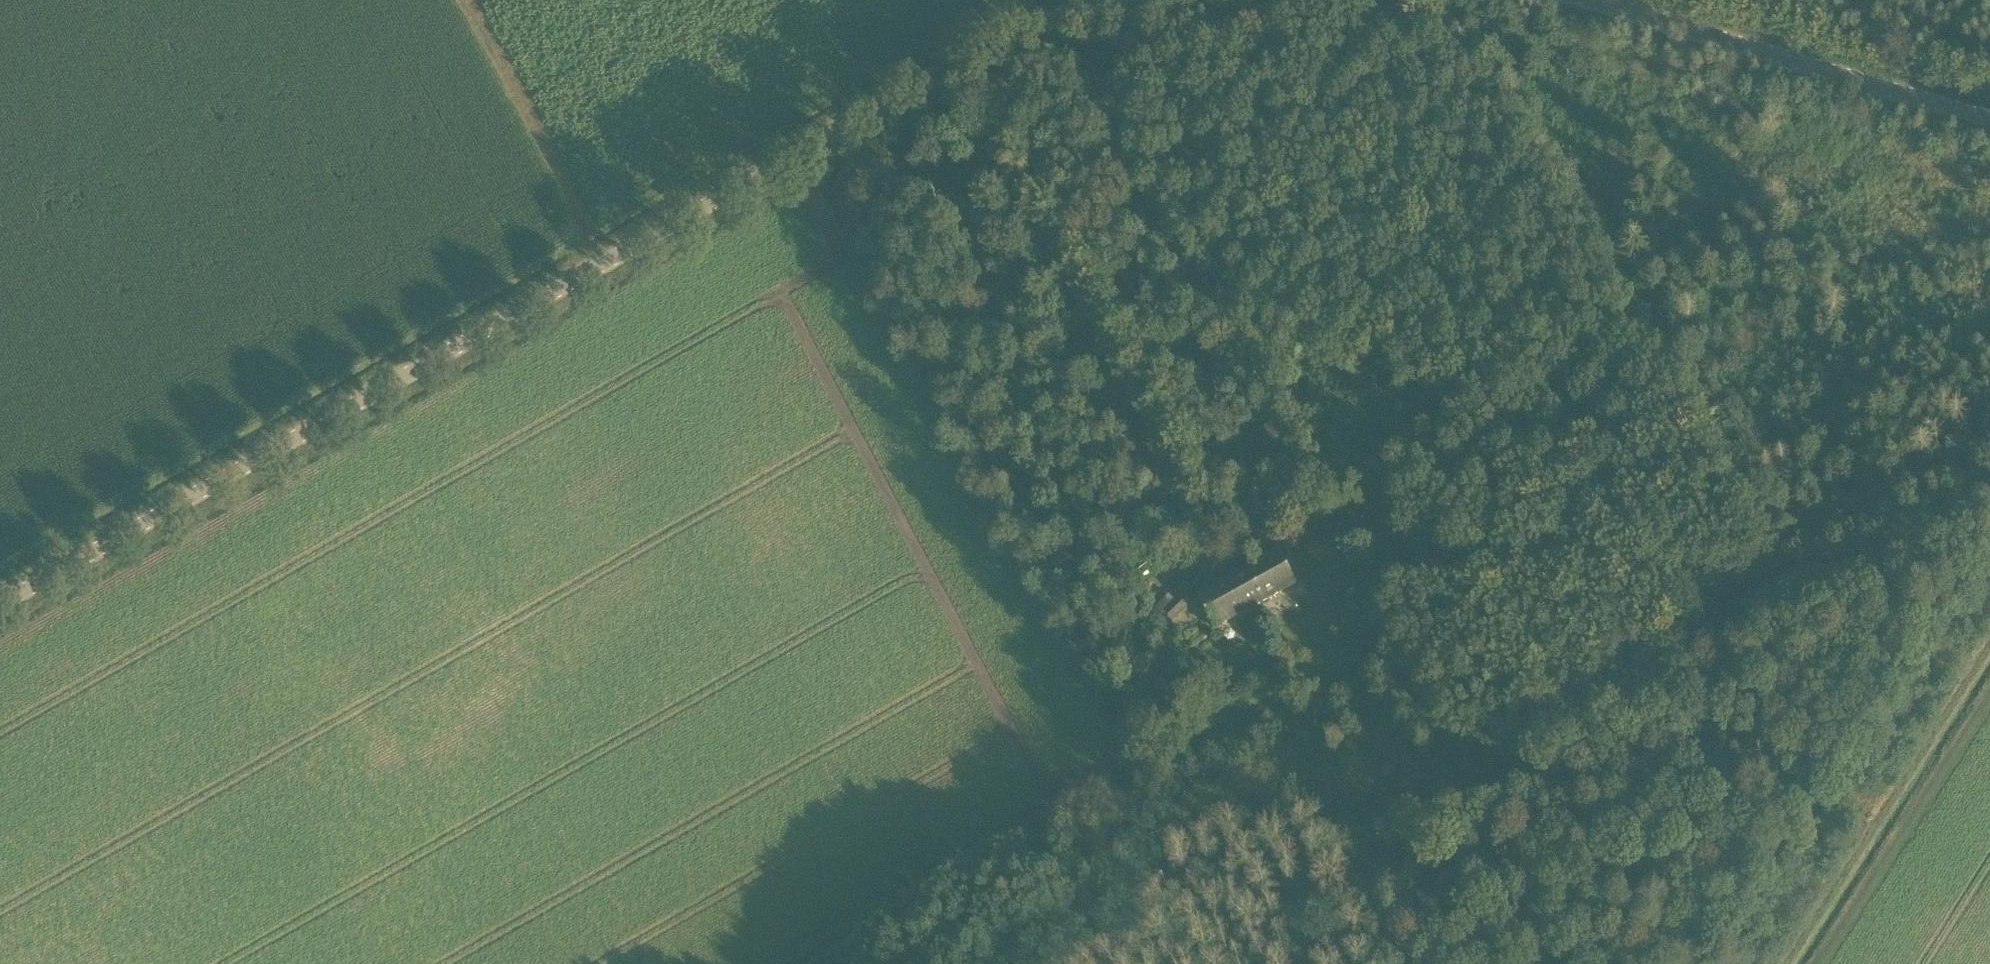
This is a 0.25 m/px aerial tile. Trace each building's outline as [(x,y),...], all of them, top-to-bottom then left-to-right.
[(1240,575),(1257,605),(1298,582),(1281,552),(1240,575)] [(1257,605),(1240,575),(1199,598),(1216,628),(1257,605)] [(1177,600),(1176,600),(1160,616),(1159,617),(1169,626),(1183,612),(1189,606),(1179,597),(1177,600)]
